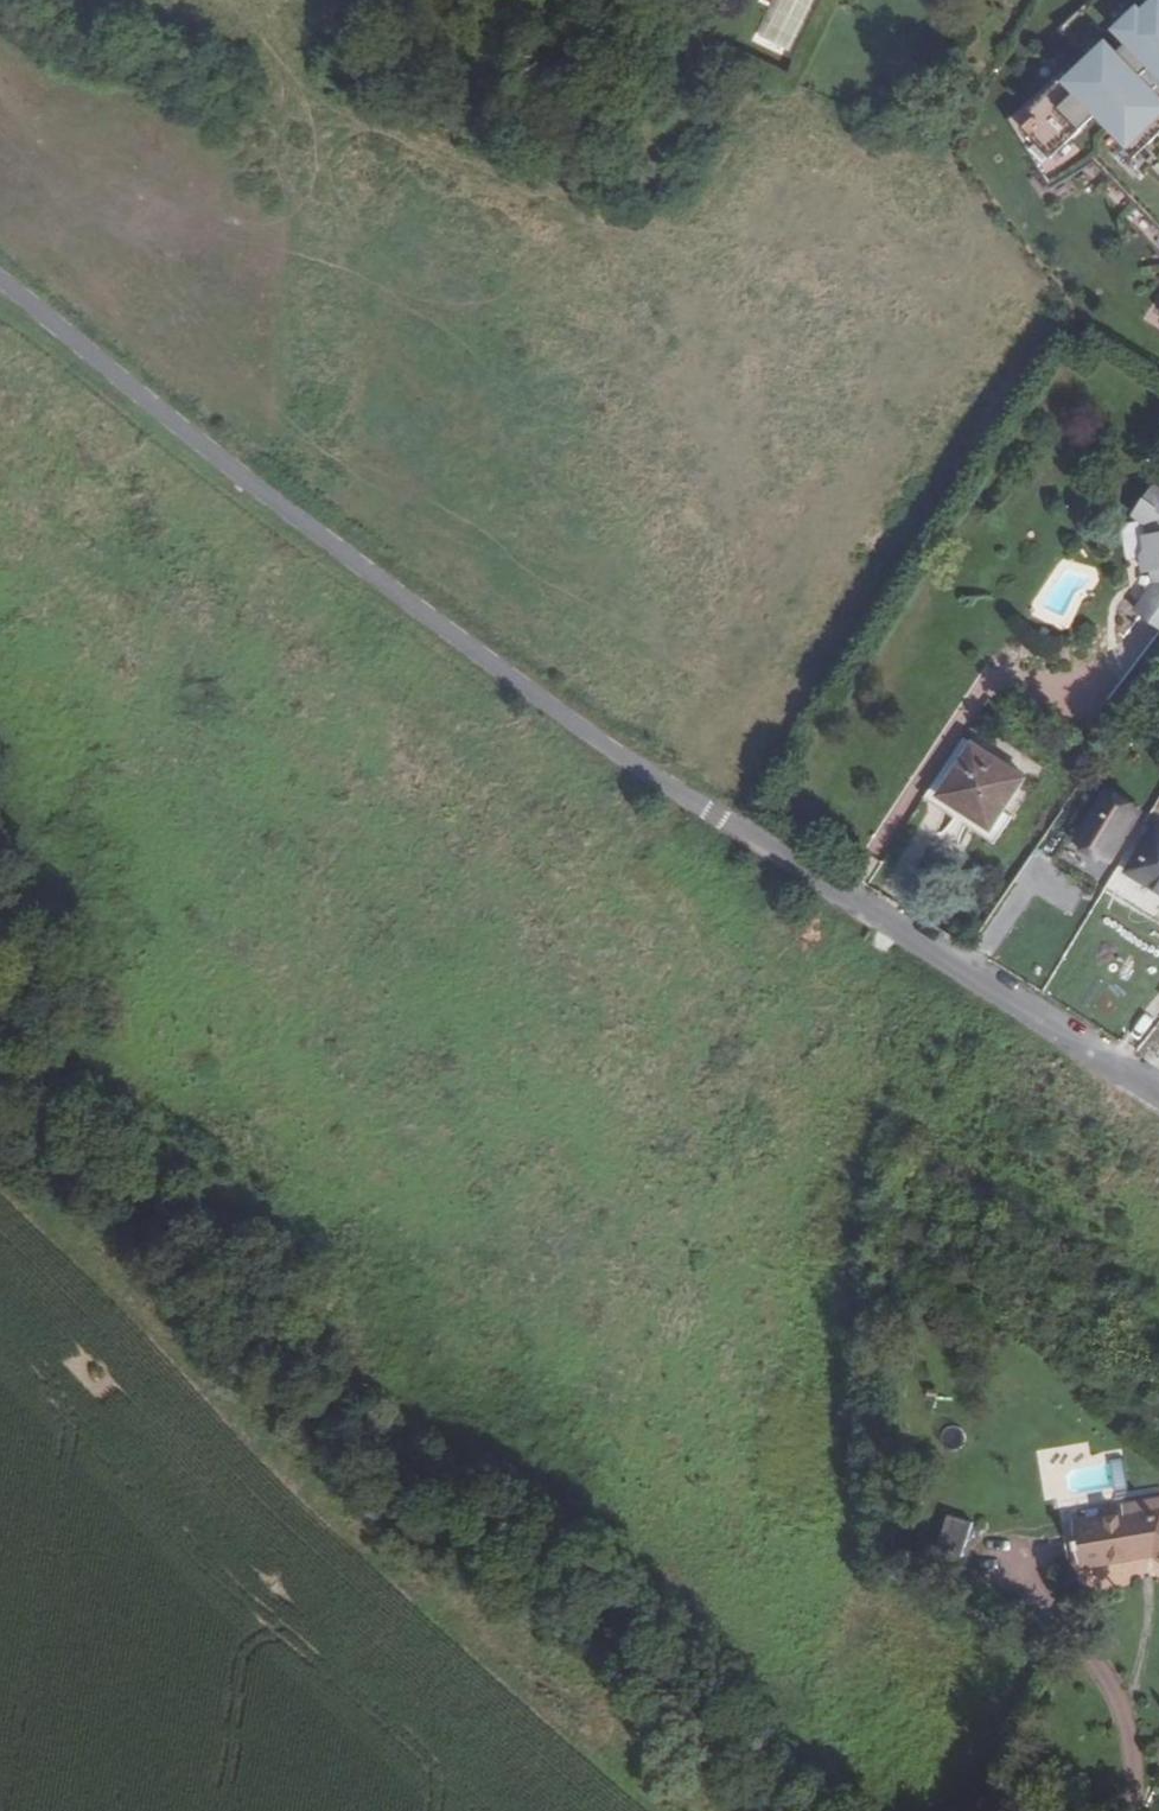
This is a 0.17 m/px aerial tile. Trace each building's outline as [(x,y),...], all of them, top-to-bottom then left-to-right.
[(1056,24),(1075,49),(1005,118),(1049,188),(1092,161),(1158,230),(1158,0),(1081,0),(1056,24)] [(1150,489),(1131,517),(1145,526),(1149,523),(1151,535),(1143,537),(1145,549),(1141,559),(1144,574),(1157,572),(1158,580),(1158,494),(1150,489)] [(1153,598),(1148,595),(1136,614),(1158,628),(1158,588),(1153,598)] [(939,796),(972,746),(962,740),(925,798),(993,845),(1011,816),(1002,811),(990,830),(939,796)] [(1002,811),(1023,779),(973,745),(972,746),(939,796),(990,830),(1002,811)] [(1138,816),(1103,796),(1076,841),(1111,861),(1114,857),(1138,816)] [(1131,867),(1128,872),(1158,890),(1158,829),(1156,827),(1131,867)] [(1114,857),(1111,861),(1128,872),(1131,867),(1114,857)] [(1087,1566),(1153,1552),(1158,1557),(1158,1501),(1127,1506),(1128,1514),(1079,1523),(1087,1566)] [(969,1558),(978,1521),(952,1514),(942,1551),(969,1558)]
